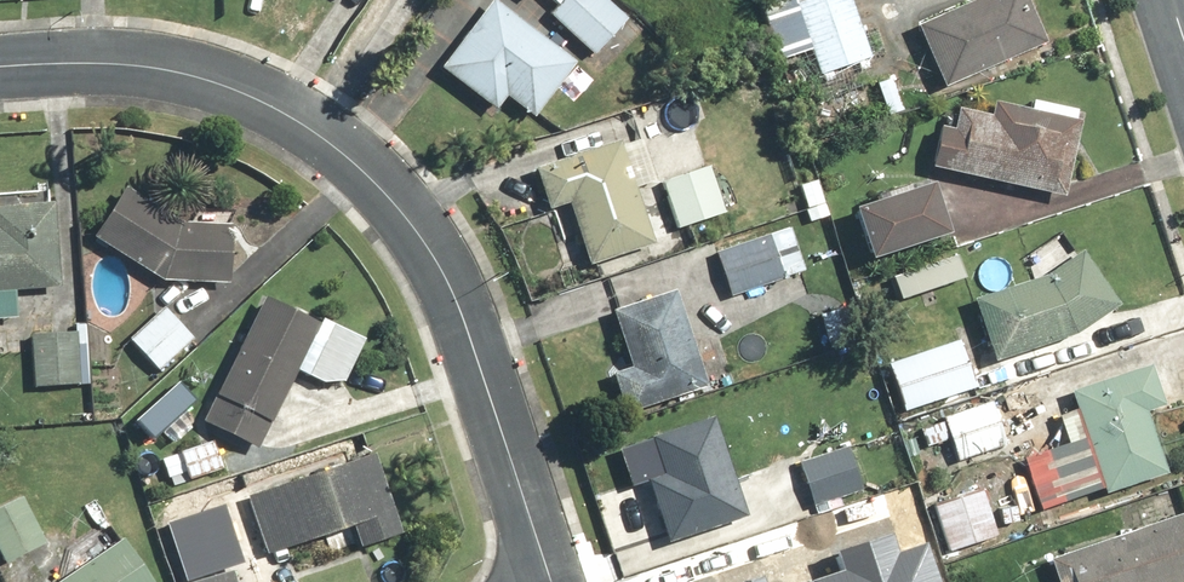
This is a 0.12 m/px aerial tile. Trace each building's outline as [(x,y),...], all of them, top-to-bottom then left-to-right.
[(488,0),(485,0),(433,68),(488,110),(499,96),(526,117),(569,62),(488,0)] [(554,6),(546,15),(590,54),(622,18),(602,0),(547,0),(554,6)] [(849,0),(761,0),(759,1),(775,57),(808,48),(815,74),(866,60),(849,0)] [(909,23),(937,86),(1042,40),(1024,0),(961,0),(909,23)] [(891,76),(873,83),(885,116),(904,109),(891,76)] [(932,127),(923,167),(1059,196),(1076,120),(987,101),(984,115),(951,108),(947,131),(932,127)] [(648,244),(614,141),(529,169),(543,209),(562,203),(583,265),(648,244)] [(709,164),(657,180),(672,227),(723,211),(709,164)] [(920,183),(842,210),(860,260),(938,232),(920,183)] [(224,223),(177,222),(122,185),(88,236),(156,280),(223,282),(224,223)] [(54,287),(47,201),(0,205),(0,292),(54,287)] [(787,228),(712,252),(726,296),(801,271),(787,228)] [(1038,275),(966,299),(987,362),(1070,335),(1114,304),(1075,249),(1038,275)] [(955,250),(886,276),(895,300),(964,275),(955,250)] [(700,385),(669,291),(605,312),(624,367),(606,373),(619,412),(700,385)] [(339,380),(357,343),(254,295),(195,420),(254,448),(290,370),(317,382),(339,380)] [(916,313),(929,349),(883,366),(900,412),(972,385),(954,338),(950,340),(937,305),(916,313)] [(844,306),(815,314),(824,347),(853,340),(844,306)] [(188,338),(160,307),(124,339),(153,370),(188,338)] [(28,334),(29,389),(82,388),(81,333),(28,334)] [(769,336),(719,354),(727,376),(778,358),(769,336)] [(1146,365),(1064,389),(1097,494),(1159,475),(1140,413),(1159,407),(1146,365)] [(940,422),(917,430),(922,446),(945,437),(953,461),(1002,445),(987,400),(938,416),(940,422)] [(737,515),(706,414),(642,433),(654,475),(640,480),(658,539),(737,515)] [(210,440),(157,462),(164,479),(181,472),(184,480),(220,465),(210,440)] [(843,447),(794,464),(808,505),(858,488),(843,447)] [(395,533),(366,452),(241,496),(261,553),(345,524),(353,547),(395,533)] [(0,500),(0,563),(45,541),(21,490),(0,500)] [(980,490),(929,507),(944,552),(995,535),(980,490)] [(1050,581),(1183,581),(1183,510),(1042,558),(1050,581)] [(169,538),(185,581),(231,581),(210,523),(169,538)] [(887,581),(941,581),(929,543),(900,552),(894,534),(874,541),(887,581)] [(114,537),(48,581),(145,581),(114,537)] [(819,581),(887,581),(874,541),(840,550),(844,565),(817,573),(819,581)]
